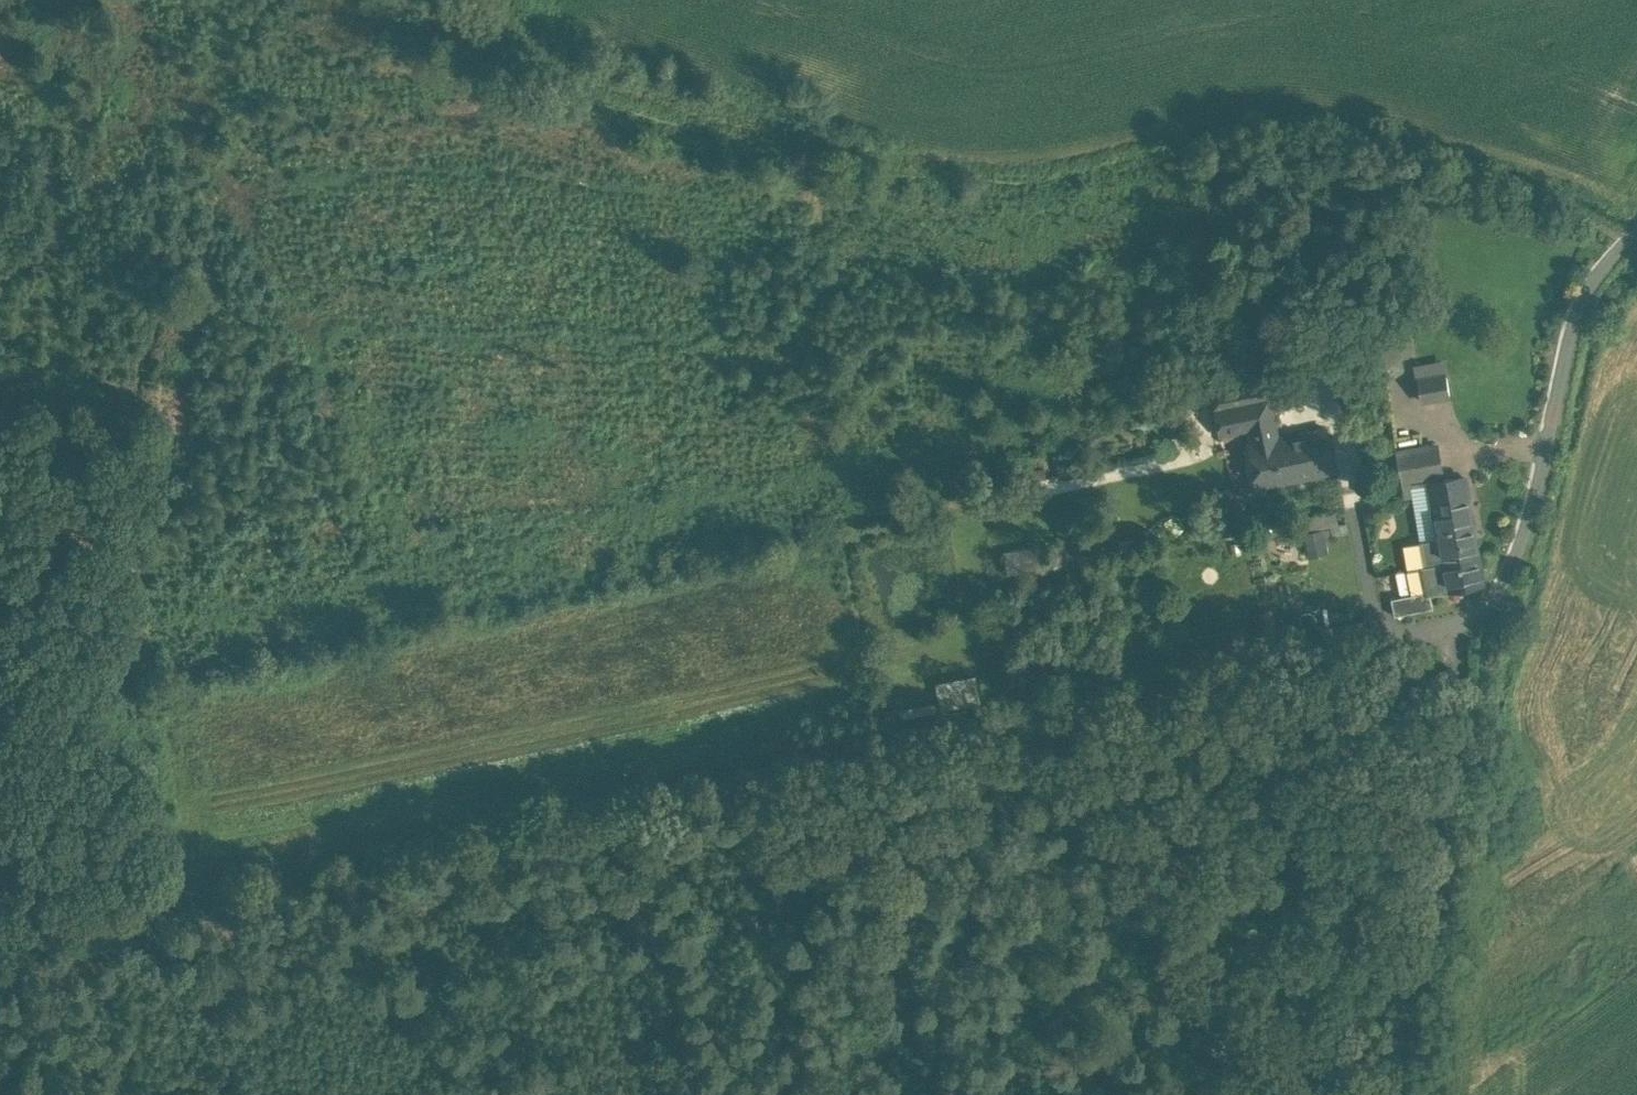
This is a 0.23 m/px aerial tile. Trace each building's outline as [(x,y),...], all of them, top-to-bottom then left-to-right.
[(1396,393),(1417,390),(1419,400),(1452,395),(1446,357),(1392,365),(1396,393)] [(1230,442),(1250,438),(1260,487),(1341,470),(1331,422),(1288,431),(1281,398),(1223,410),(1230,442)] [(1453,473),(1448,440),(1407,447),(1413,480),(1453,473)] [(1480,507),(1476,474),(1436,479),(1440,512),(1480,507)] [(1305,553),(1329,551),(1328,534),(1344,533),(1342,509),(1302,511),(1305,553)] [(1478,510),(1437,516),(1444,558),(1485,551),(1478,510)] [(1485,551),(1452,560),(1457,593),(1494,588),(1485,551)] [(940,705),(979,699),(975,673),(936,679),(940,705)]
